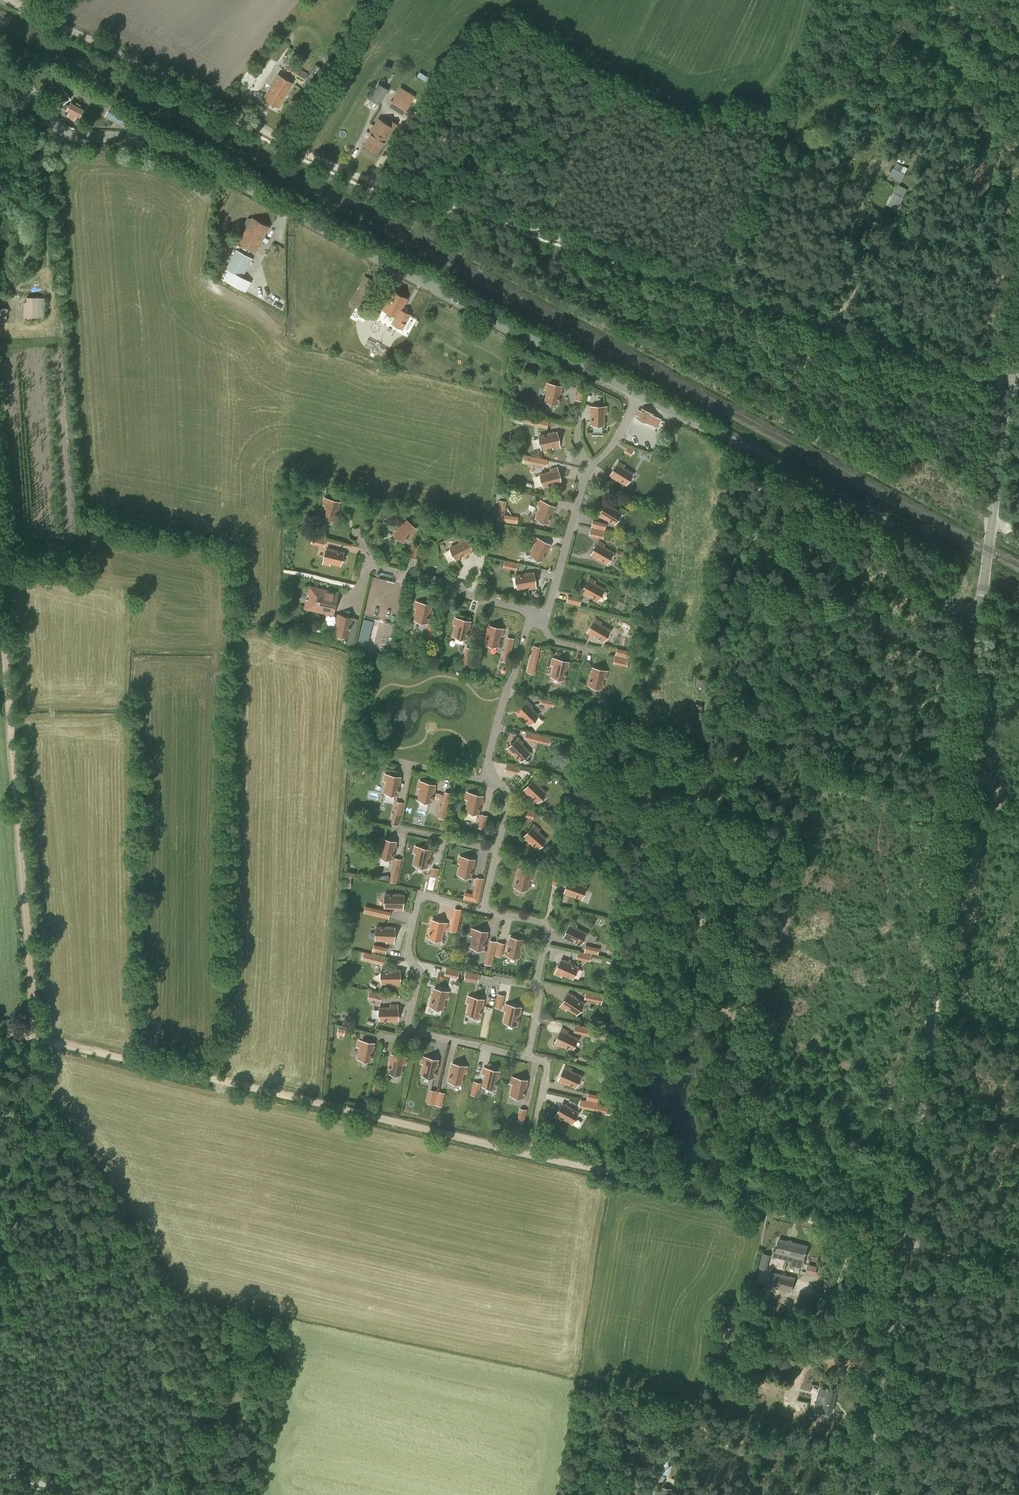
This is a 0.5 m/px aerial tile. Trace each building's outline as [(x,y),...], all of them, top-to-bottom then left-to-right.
[(304,79),(308,73),(291,63),(286,69),(297,76),(298,74),(304,79)] [(312,83),(321,68),(316,64),(306,80),(312,83)] [(278,106),(292,83),(277,74),(263,97),(278,106)] [(379,105),(388,89),(379,83),(369,98),(379,105)] [(402,115),(410,102),(414,96),(409,92),(405,99),(396,93),(388,106),(402,115)] [(80,115),(83,109),(79,107),(80,105),(76,103),(75,105),(71,103),(67,110),(64,114),(68,116),(67,118),(72,121),(73,119),(77,121),(80,115)] [(127,119),(129,114),(111,104),(105,115),(123,125),(127,119)] [(385,142),(394,128),(378,118),(370,132),(371,133),(364,145),(376,152),(384,141),(385,142)] [(890,175),(900,180),(904,173),(893,168),(890,175)] [(897,208),(903,197),(894,192),(888,204),(897,208)] [(269,226),(252,217),(251,219),(250,218),(247,218),(244,224),(245,226),(247,227),(243,233),(237,233),(234,240),(238,243),(239,242),(255,251),(269,226)] [(242,277),(252,258),(236,250),(226,269),(242,277)] [(402,330),(411,314),(401,308),(406,298),(392,291),(382,309),(395,315),(390,323),(402,330)] [(45,314),(45,297),(26,297),(26,302),(23,302),(23,317),(39,317),(39,314),(45,314)] [(372,347),(370,353),(378,356),(377,359),(382,361),(383,358),(391,362),(393,355),(385,352),(386,350),(381,348),(380,350),(372,347)] [(563,382),(565,375),(557,373),(555,380),(563,382)] [(557,404),(562,386),(547,383),(546,389),(548,390),(545,401),(557,404)] [(582,401),(586,388),(579,386),(575,399),(582,401)] [(606,412),(606,406),(592,406),(591,424),(604,424),(604,412),(606,412)] [(656,415),(642,408),(641,410),(639,409),(637,414),(639,415),(638,417),(651,424),(656,415)] [(548,421),(536,418),(535,425),(547,428),(548,421)] [(560,446),(557,432),(539,436),(542,448),(553,445),(553,448),(560,446)] [(631,454),(634,449),(628,446),(625,451),(631,454)] [(547,460),(532,456),(530,462),(546,466),(547,460)] [(626,483),(632,473),(622,467),(623,465),(618,463),(611,474),(626,483)] [(543,486),(561,481),(557,467),(551,468),(551,471),(540,474),(543,486)] [(335,519),(340,502),(325,498),(323,504),(326,505),(323,516),(335,519)] [(518,515),(507,515),(508,499),(497,499),(496,522),(518,523),(518,515)] [(548,523),(555,506),(541,500),(538,506),(541,507),(536,518),(548,523)] [(367,513),(370,503),(362,501),(360,511),(367,513)] [(614,522),(620,513),(610,507),(612,505),(607,502),(600,514),(614,522)] [(403,541),(415,528),(404,518),(400,523),(402,525),(394,533),(403,541)] [(605,530),(606,524),(593,521),(592,527),(605,530)] [(603,537),(605,531),(592,528),(590,534),(603,537)] [(324,546),(326,539),(313,536),(311,543),(324,546)] [(488,551),(491,538),(484,536),(480,549),(488,551)] [(456,559),(472,551),(465,537),(459,541),(460,543),(450,548),(456,559)] [(542,560),(550,544),(537,537),(534,543),(536,544),(531,555),(542,560)] [(606,562),(612,552),(602,547),(603,545),(599,542),(592,554),(606,562)] [(415,558),(418,545),(412,544),(409,557),(415,558)] [(340,565),(343,553),(327,548),(323,563),(330,565),(330,562),(340,565)] [(516,570),(518,562),(505,559),(503,567),(516,570)] [(536,587),(533,572),(516,576),(518,588),(529,586),(530,588),(536,587)] [(598,599),(603,589),(593,583),(595,581),(589,578),(582,591),(598,599)] [(333,614),(338,593),(310,587),(306,608),(333,614)] [(580,605),(581,599),(568,596),(567,602),(580,605)] [(427,622),(431,605),(416,602),(415,608),(418,608),(415,619),(427,622)] [(353,645),(358,618),(354,617),(337,613),(333,634),(348,637),(346,644),(353,645)] [(465,639),(470,621),(458,618),(458,619),(456,619),(454,624),(457,625),(454,636),(465,639)] [(603,640),(609,630),(599,624),(600,622),(595,619),(588,632),(603,640)] [(435,638),(438,624),(429,622),(426,636),(435,638)] [(502,635),(503,629),(490,626),(486,643),(497,645),(499,634),(502,635)] [(930,638),(933,633),(926,629),(923,634),(930,638)] [(509,662),(515,638),(507,637),(501,660),(509,662)] [(537,660),(540,648),(534,646),(531,659),(537,660)] [(629,658),(630,651),(617,648),(615,655),(629,658)] [(627,666),(628,659),(615,656),(613,663),(627,666)] [(470,666),(471,659),(463,657),(462,664),(463,664),(463,667),(467,668),(467,665),(470,666)] [(564,678),(567,662),(554,659),(553,664),(555,665),(552,676),(564,678)] [(606,677),(607,671),(593,667),(588,685),(601,688),(603,677),(606,677)] [(553,706),(554,699),(541,696),(539,704),(553,706)] [(529,724),(538,715),(530,707),(532,705),(527,701),(517,711),(529,724)] [(704,704),(703,704),(695,703),(694,721),(701,721),(702,721),(704,704)] [(512,736),(523,738),(524,729),(514,728),(512,736)] [(549,745),(551,737),(526,731),(524,739),(549,745)] [(520,760),(529,752),(521,744),(523,742),(518,737),(508,748),(520,760)] [(518,774),(520,767),(507,763),(505,771),(518,774)] [(397,795),(400,777),(385,774),(384,781),(387,781),(384,793),(397,795)] [(537,800),(545,792),(537,784),(538,783),(534,779),(525,789),(537,800)] [(430,802),(434,785),(420,781),(418,788),(421,788),(418,799),(430,802)] [(446,819),(452,793),(444,791),(438,817),(446,819)] [(479,814),(484,796),(466,792),(465,799),(468,800),(465,811),(479,814)] [(398,826),(404,803),(396,801),(390,824),(398,826)] [(533,819),(535,811),(521,807),(519,815),(533,819)] [(485,829),(489,816),(481,814),(478,827),(485,829)] [(537,847),(545,839),(537,831),(538,830),(534,826),(525,835),(537,847)] [(391,859),(395,842),(381,839),(379,845),(382,846),(379,857),(391,859)] [(427,867),(430,850),(416,846),(414,853),(417,853),(414,864),(427,867)] [(471,877),(475,859),(460,856),(459,863),(461,863),(459,874),(471,877)] [(397,883),(402,859),(394,857),(389,881),(397,883)] [(548,874),(549,866),(536,863),(534,870),(548,874)] [(436,882),(439,869),(431,867),(429,880),(436,882)] [(533,879),(534,872),(520,869),(515,886),(527,889),(530,878),(533,879)] [(558,886),(561,873),(553,871),(550,884),(558,886)] [(481,892),(484,879),(476,877),(473,890),(481,892)] [(582,898),(586,886),(575,882),(576,880),(570,878),(565,892),(582,898)] [(403,910),(403,895),(385,895),(385,907),(396,907),(396,910),(403,910)] [(389,919),(391,911),(371,907),(369,914),(389,919)] [(457,932),(462,909),(454,908),(449,930),(457,932)] [(446,929),(447,923),(433,920),(429,937),(441,940),(443,929),(446,929)] [(581,943),(586,932),(576,927),(577,925),(570,922),(565,936),(581,943)] [(394,943),(394,928),(376,927),(376,939),(387,940),(387,942),(394,943)] [(484,949),(487,931),(473,928),(471,935),(474,935),(472,946),(484,949)] [(524,946),(526,940),(511,937),(507,954),(519,957),(522,946),(524,946)] [(491,965),(497,941),(489,940),(484,963),(491,965)] [(502,957),(505,943),(497,941),(494,955),(502,957)] [(385,955),(387,947),(374,944),(372,952),(385,955)] [(584,953),(591,954),(597,955),(599,948),(586,945),(584,952),(584,953)] [(584,953),(584,952),(578,951),(576,958),(590,961),(591,954),(584,953)] [(385,956),(372,953),(370,961),(383,964),(385,956)] [(573,978),(578,967),(561,959),(555,973),(561,976),(562,973),(573,978)] [(458,978),(459,971),(446,968),(444,975),(458,978)] [(400,985),(400,970),(382,970),(382,983),(393,982),(393,985),(400,985)] [(478,982),(479,975),(465,972),(464,979),(478,982)] [(434,987),(451,991),(453,981),(437,977),(434,987)] [(448,998),(449,991),(435,988),(431,1006),(443,1008),(445,997),(448,998)] [(381,1002),(383,994),(369,990),(368,998),(381,1002)] [(601,1005),(603,995),(586,991),(584,999),(597,1002),(597,1004),(601,1005)] [(502,1008),(505,995),(497,993),(494,1007),(502,1008)] [(578,1013),(585,1002),(570,993),(561,1005),(567,1009),(568,1007),(578,1013)] [(480,1016),(484,999),(470,996),(468,1002),(471,1003),(468,1014),(480,1016)] [(518,1024),(521,1007),(507,1003),(506,1010),(508,1010),(506,1022),(518,1024)] [(380,1020),(398,1019),(398,1005),(391,1005),(391,1007),(380,1007),(380,1020)] [(588,1035),(589,1027),(575,1024),(573,1032),(588,1035)] [(344,1036),(345,1029),(338,1027),(337,1034),(344,1036)] [(572,1049),(577,1038),(567,1033),(568,1031),(562,1028),(556,1041),(572,1049)] [(371,1060),(374,1043),(360,1040),(358,1046),(361,1047),(358,1058),(371,1060)] [(405,1064),(407,1057),(392,1054),(388,1072),(401,1074),(403,1063),(405,1064)] [(437,1066),(438,1060),(424,1056),(420,1074),(432,1077),(434,1065),(437,1066)] [(466,1073),(467,1066),(453,1063),(449,1081),(461,1083),(463,1072),(466,1073)] [(576,1086),(581,1075),(571,1071),(572,1068),(565,1066),(559,1079),(576,1086)] [(497,1088),(500,1070),(485,1068),(484,1074),(487,1075),(485,1086),(497,1088)] [(523,1098),(527,1080),(513,1077),(511,1083),(514,1084),(511,1095),(523,1098)] [(478,1096),(481,1083),(473,1081),(470,1094),(478,1096)] [(379,1093),(381,1086),(374,1084),(372,1091),(379,1093)] [(434,1104),(437,1091),(430,1089),(427,1103),(434,1104)] [(437,1091),(434,1104),(442,1106),(445,1093),(437,1091)] [(600,1102),(602,1095),(588,1092),(587,1099),(600,1102)] [(598,1111),(600,1103),(586,1100),(584,1108),(598,1111)] [(572,1123),(578,1112),(563,1103),(555,1116),(561,1119),(562,1117),(572,1123)] [(524,1123),(527,1110),(519,1108),(516,1121),(524,1123)] [(804,1259),(807,1246),(780,1239),(777,1251),(774,1250),(773,1256),(789,1260),(788,1262),(790,1265),(801,1267),(803,1266),(804,1259)] [(792,1292),(795,1276),(771,1271),(767,1286),(792,1292)] [(832,1412),(837,1392),(820,1388),(815,1408),(832,1412)] [(667,1487),(656,1485),(654,1494),(665,1494),(667,1487)]
